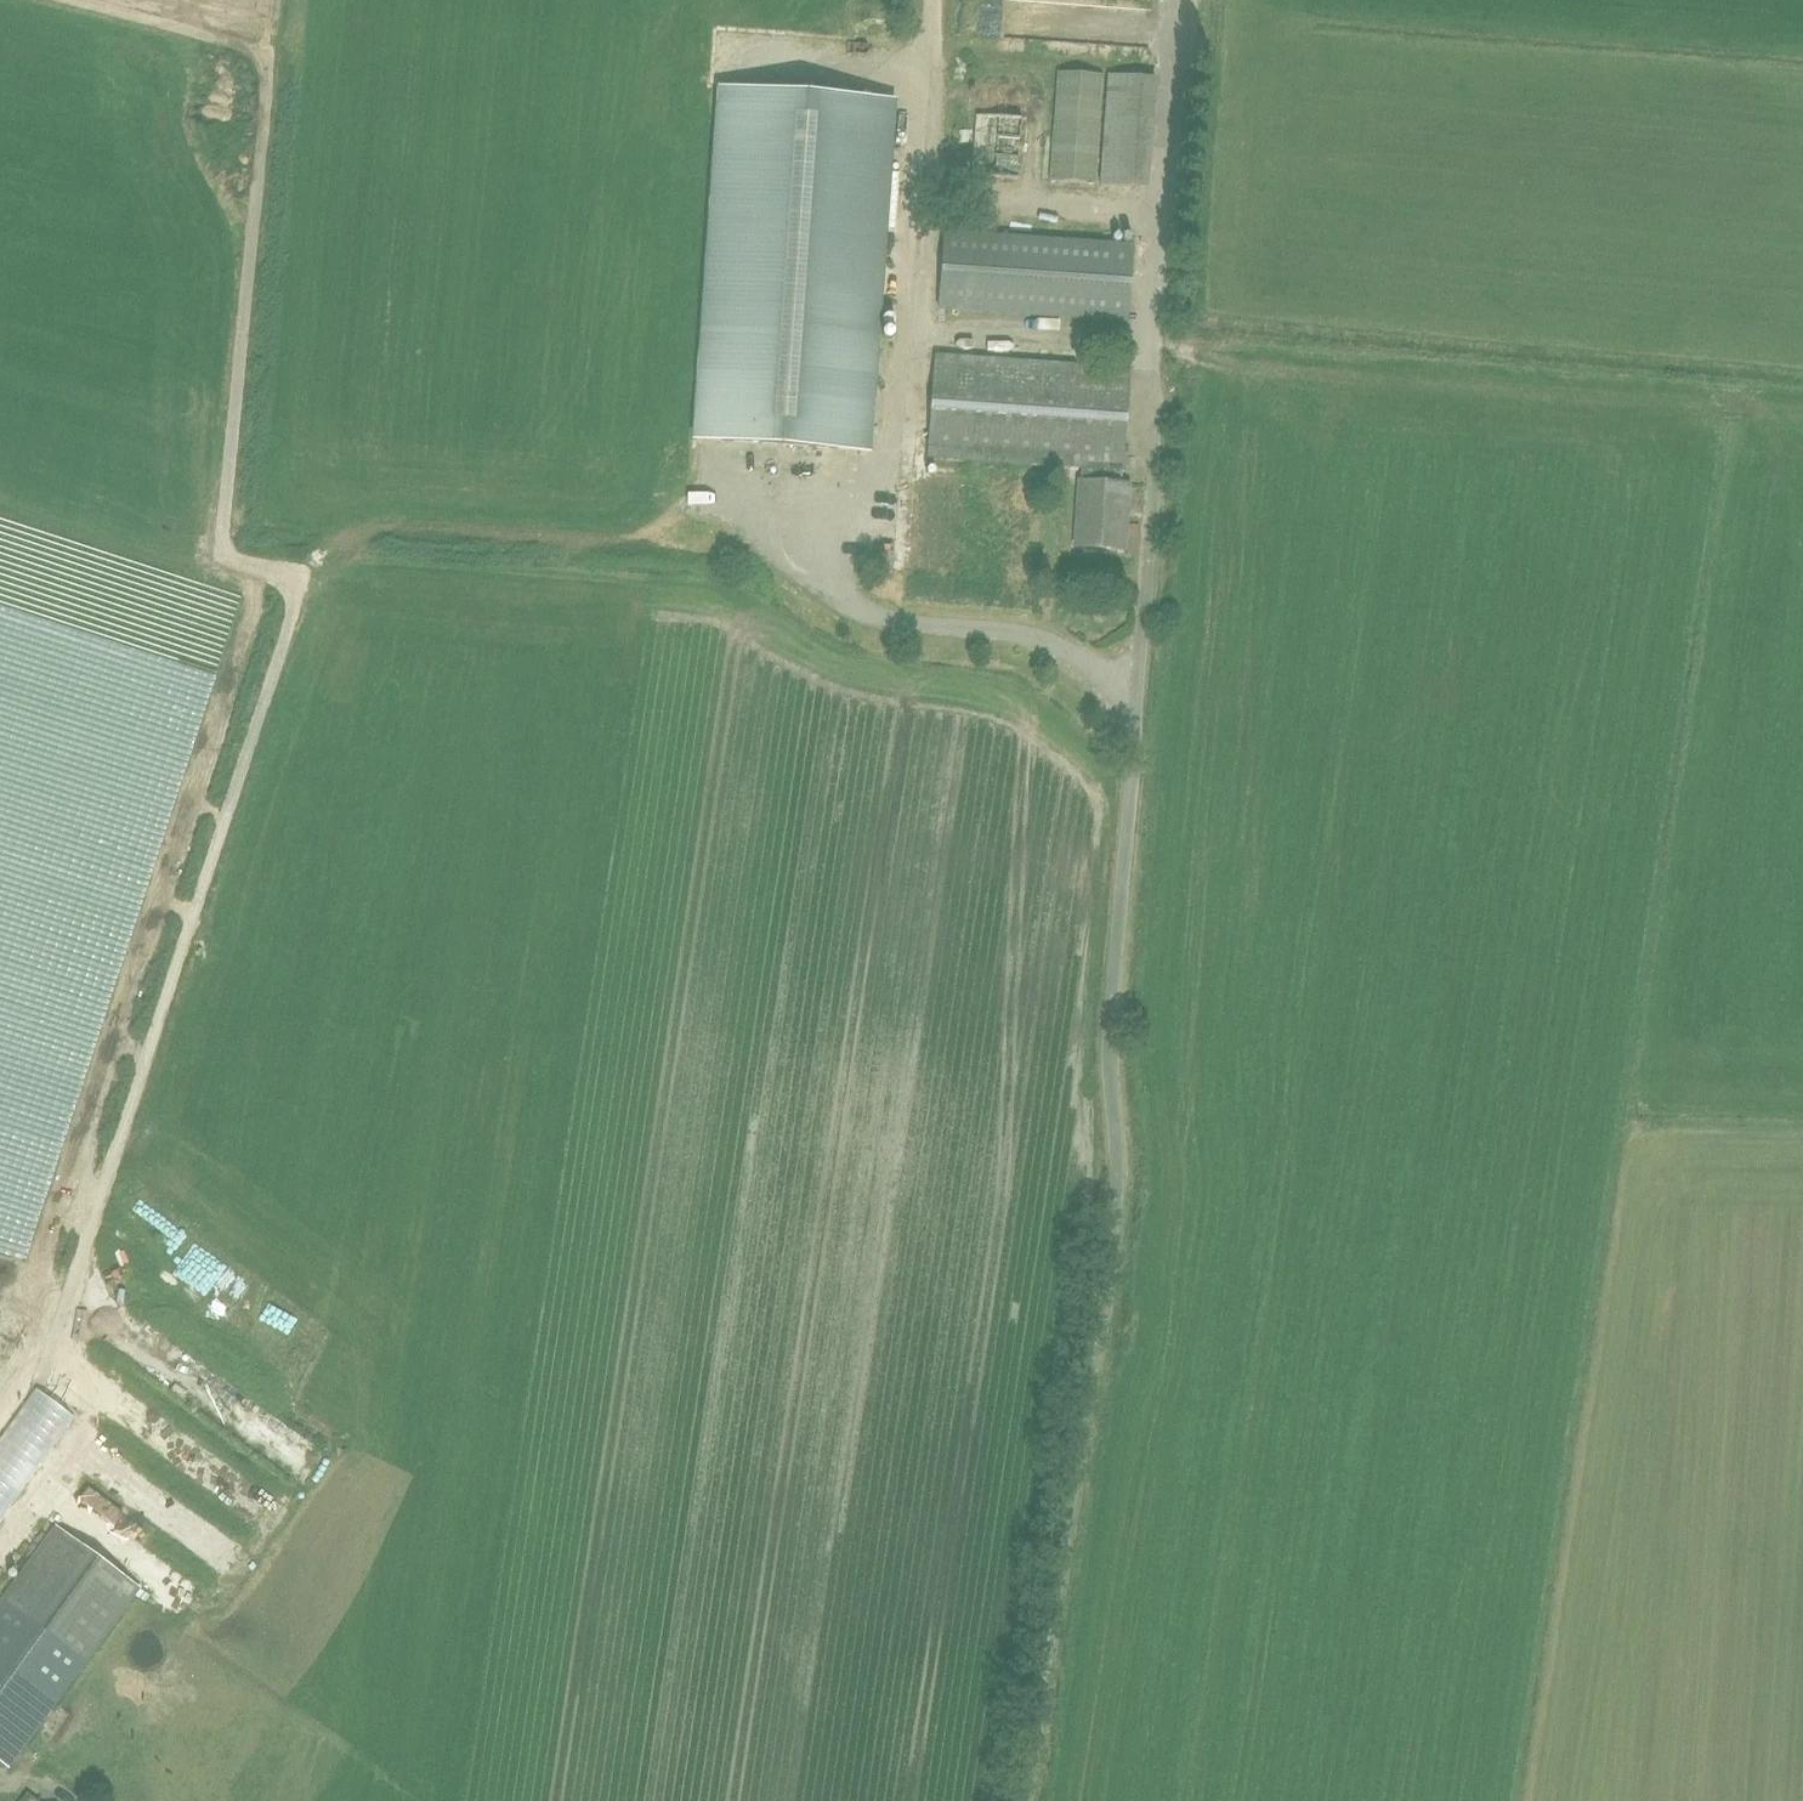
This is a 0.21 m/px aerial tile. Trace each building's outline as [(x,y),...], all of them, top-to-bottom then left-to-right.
[(1095,184),(1102,111),(1105,74),(1057,70),(1048,180),(1095,184)] [(866,451),(883,96),(711,84),(694,438),(866,451)] [(1016,179),(1020,118),(974,115),(970,176),(1016,179)] [(1131,245),(941,233),(936,307),(1126,320),(1131,245)] [(1121,483),(1129,369),(933,355),(926,456),(1081,466),(1080,481),(1121,483)] [(1128,484),(1121,483),(1080,481),(1075,545),(1124,548),(1128,484)] [(98,1644),(139,1588),(55,1526),(0,1601),(0,1762),(8,1767),(98,1644)]
